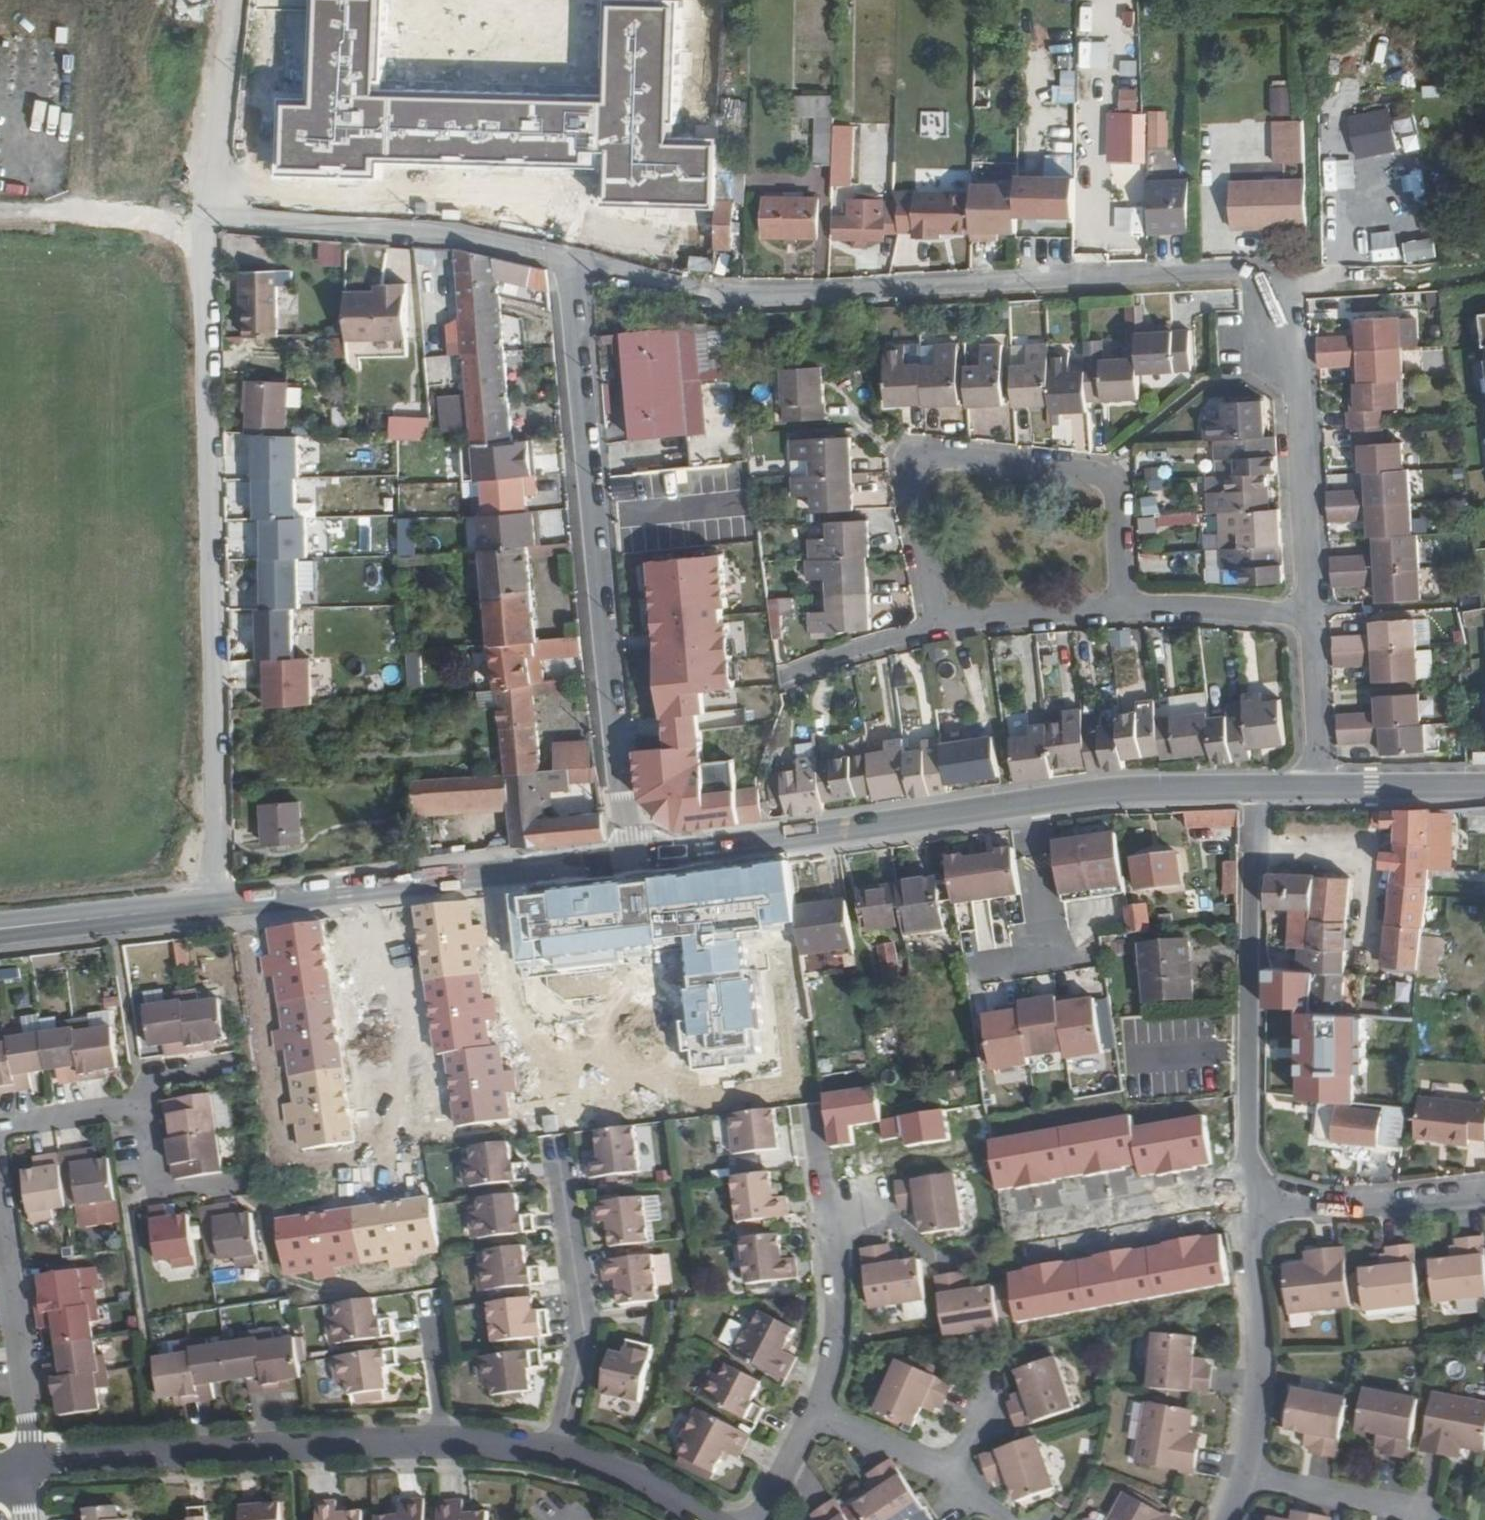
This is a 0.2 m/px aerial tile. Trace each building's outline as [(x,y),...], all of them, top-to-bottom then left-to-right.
[(281,156),(381,164),(391,0),(292,0),(281,156)] [(670,129),(676,0),(505,0),(500,149),(498,193),(498,207),(524,208),(668,213),(670,129)] [(1082,3),(1083,37),(1096,36),(1095,3),(1082,3)] [(1137,51),(1136,27),(1107,28),(1108,52),(1137,51)] [(1083,88),(1112,87),(1111,54),(1081,55),(1083,88)] [(1062,70),(1063,100),(1077,100),(1076,69),(1062,70)] [(1272,87),(1272,115),(1294,115),(1293,86),(1272,87)] [(1367,104),(1389,101),(1387,89),(1365,93),(1367,104)] [(815,165),(834,165),(834,129),(835,115),(836,95),(797,94),(797,113),(817,114),(815,165)] [(1355,156),(1399,151),(1394,108),(1351,113),(1355,156)] [(1145,116),(1123,117),(1124,158),(1146,158),(1145,116)] [(1305,162),(1304,121),(1274,121),(1275,163),(1305,162)] [(850,129),(834,129),(834,165),(832,199),(837,200),(837,194),(847,194),(850,129)] [(500,149),(469,148),(469,149),(450,148),(448,191),(498,193),(500,149)] [(718,175),(715,246),(734,247),(736,203),(746,203),(747,176),(718,175)] [(1258,228),(1307,226),(1306,181),(1231,183),(1232,221),(1257,220),(1258,228)] [(1018,185),(973,184),(974,193),(973,234),(972,239),(992,240),(992,232),(1000,232),(1017,233),(1018,185)] [(1190,185),(1148,185),(1148,236),(1189,235),(1190,185)] [(901,204),(901,233),(914,233),(915,237),(942,239),(942,234),(973,234),(974,193),(916,191),(916,203),(901,203),(901,204)] [(819,199),(766,198),(765,236),(819,237),(819,199)] [(886,201),(851,200),(851,203),(846,203),(846,218),(837,217),(836,238),(885,240),(885,231),(886,203),(886,201)] [(1147,255),(1145,201),(1113,202),(1114,235),(1115,256),(1147,255)] [(901,204),(886,203),(885,231),(901,232),(901,204)] [(498,221),(498,207),(448,206),(448,217),(472,217),(472,221),(498,221)] [(498,221),(497,225),(523,227),(524,208),(498,207),(498,221)] [(1407,241),(1410,263),(1442,258),(1438,236),(1407,241)] [(344,267),(346,242),(320,241),(318,265),(344,267)] [(459,250),(455,249),(473,444),(514,441),(500,279),(550,291),(548,269),(459,250)] [(714,258),(692,255),(691,268),(713,271),(714,258)] [(245,271),(247,337),(279,336),(277,270),(245,271)] [(369,289),(347,289),(349,334),(407,333),(405,280),(378,281),(378,290),(369,290),(369,289)] [(1126,305),(1128,340),(1138,340),(1137,333),(1136,328),(1135,305),(1126,305)] [(1359,334),(1360,350),(1402,347),(1400,316),(1357,319),(1359,334)] [(692,466),(751,461),(734,335),(681,334),(681,327),(623,333),(625,352),(634,440),(689,434),(692,466)] [(1139,358),(1140,374),(1192,371),(1189,329),(1171,331),(1147,332),(1137,333),(1138,340),(1139,358)] [(623,333),(598,336),(599,344),(614,343),(615,353),(625,352),(623,333)] [(1348,335),(1349,350),(1360,350),(1359,334),(1348,335)] [(1318,337),(1319,352),(1349,350),(1348,335),(1318,337)] [(1087,371),(1088,401),(1141,399),(1140,374),(1139,358),(1104,360),(1103,341),(1085,341),(1087,371)] [(906,344),(907,364),(922,363),(922,351),(921,343),(906,344)] [(906,344),(885,345),(888,406),(925,404),(923,365),(922,363),(907,364),(906,344)] [(925,404),(925,407),(962,404),(958,344),(939,345),(939,350),(940,365),(923,365),(925,404)] [(967,366),(969,406),(1006,405),(1002,344),(982,345),(984,365),(967,366)] [(1030,364),(1013,365),(1016,407),(1052,404),(1049,353),(1048,344),(1029,345),(1030,364)] [(1404,380),(1402,347),(1360,350),(1361,365),(1362,383),(1399,380),(1404,380)] [(939,350),(922,351),(922,363),(923,365),(940,365),(939,350)] [(1319,352),(1320,367),(1350,365),(1349,350),(1319,352)] [(1349,350),(1350,365),(1361,365),(1360,350),(1349,350)] [(1052,404),(1052,413),(1089,411),(1088,401),(1087,371),(1070,371),(1069,352),(1049,353),(1052,404)] [(430,383),(459,379),(456,354),(426,358),(430,383)] [(783,368),(786,421),(826,419),(824,366),(783,368)] [(250,380),(247,434),(287,436),(290,382),(250,380)] [(1358,411),(1351,411),(1352,428),(1383,426),(1382,409),(1401,408),(1399,380),(1362,383),(1356,383),(1357,395),(1358,411)] [(468,393),(440,395),(444,432),(472,430),(468,393)] [(1215,440),(1267,437),(1265,400),(1223,402),(1224,418),(1205,419),(1206,440),(1215,440)] [(350,409),(335,409),(336,429),(351,429),(350,409)] [(399,424),(400,441),(432,442),(430,423),(399,424)] [(1384,442),(1383,426),(1352,428),(1353,445),(1360,444),(1361,460),(1361,472),(1366,472),(1405,470),(1403,441),(1384,442)] [(852,436),(791,439),(793,459),(812,459),(813,475),(853,473),(852,436)] [(1215,440),(1216,460),(1237,459),(1238,475),(1278,472),(1276,436),(1267,437),(1215,440)] [(474,456),(476,488),(477,495),(483,552),(531,546),(526,516),(525,502),(519,441),(514,441),(473,444),(474,456)] [(265,451),(267,521),(291,521),(291,519),(303,519),(303,498),(305,498),(303,451),(265,451)] [(476,488),(474,456),(450,457),(454,498),(477,495),(476,488)] [(1149,488),(1164,488),(1164,466),(1149,467),(1149,488)] [(1405,470),(1366,472),(1367,489),(1368,504),(1412,502),(1410,470),(1405,470)] [(813,475),(793,476),(793,495),(814,494),(815,511),(855,509),(854,482),(870,481),(869,472),(853,473),(813,475)] [(1238,475),(1227,475),(1228,490),(1213,491),(1208,492),(1210,513),(1220,513),(1269,509),(1268,473),(1238,475)] [(1212,476),(1213,491),(1228,490),(1227,475),(1212,476)] [(1367,489),(1357,490),(1358,505),(1368,504),(1367,489)] [(1357,490),(1327,492),(1328,507),(1358,505),(1357,490)] [(1412,502),(1368,504),(1369,519),(1370,537),(1375,537),(1413,535),(1412,502)] [(1368,504),(1358,505),(1359,520),(1369,519),(1368,504)] [(1358,505),(1328,507),(1329,521),(1359,520),(1358,505)] [(1269,509),(1220,513),(1222,549),(1282,545),(1280,509),(1269,509)] [(526,516),(531,546),(573,542),(570,511),(526,516)] [(1200,513),(1161,514),(1162,525),(1200,524),(1200,513)] [(419,553),(418,517),(401,517),(402,554),(419,553)] [(869,519),(829,521),(830,538),(810,539),(811,559),(867,556),(871,556),(869,519)] [(1413,535),(1375,537),(1377,554),(1377,569),(1421,567),(1419,534),(1413,535)] [(1222,549),(1222,569),(1223,583),(1244,582),(1244,584),(1284,582),(1282,545),(1222,549)] [(531,546),(483,552),(487,599),(490,622),(491,645),(497,689),(534,684),(530,655),(537,655),(536,641),(540,641),(531,546)] [(730,553),(653,561),(674,746),(639,750),(645,808),(674,805),(677,831),(769,821),(765,785),(740,788),(737,759),(712,762),(709,727),(747,723),(745,709),(718,712),(716,700),(734,698),(733,690),(745,689),(730,553)] [(1377,554),(1361,555),(1362,570),(1377,569),(1377,554)] [(1361,555),(1331,556),(1332,572),(1362,570),(1361,555)] [(811,559),(807,559),(808,579),(828,578),(829,595),(870,593),(867,556),(811,559)] [(1421,567),(1377,569),(1378,584),(1379,602),(1422,599),(1421,567)] [(1377,569),(1362,570),(1363,585),(1378,584),(1377,569)] [(1362,570),(1332,572),(1333,587),(1363,585),(1362,570)] [(870,593),(829,595),(830,611),(810,613),(811,632),(871,629),(870,593)] [(795,597),(780,598),(782,615),(798,614),(795,597)] [(782,615),(780,598),(770,598),(776,643),(786,642),(782,615)] [(1416,619),(1372,622),(1373,635),(1374,650),(1417,647),(1416,619)] [(1114,647),(1132,645),(1131,629),(1112,630),(1114,647)] [(1363,635),(1333,637),(1334,652),(1364,650),(1363,635)] [(1373,635),(1363,635),(1364,650),(1374,650),(1373,635)] [(1417,647),(1374,650),(1375,664),(1376,682),(1419,679),(1419,678),(1418,651),(1417,647)] [(1364,650),(1334,652),(1335,667),(1365,665),(1364,650)] [(1374,650),(1364,650),(1365,665),(1375,664),(1374,650)] [(1432,650),(1418,651),(1419,678),(1434,678),(1432,650)] [(409,686),(422,686),(421,653),(409,653),(409,686)] [(572,679),(534,684),(535,694),(573,689),(572,679)] [(534,684),(497,689),(499,706),(502,728),(507,772),(558,769),(557,760),(541,761),(539,731),(535,694),(534,684)] [(1033,712),(1043,711),(1039,684),(1030,685),(1033,712)] [(497,689),(478,691),(479,708),(499,706),(497,689)] [(1246,704),(1251,748),(1287,745),(1282,699),(1264,701),(1263,692),(1244,694),(1246,704)] [(1377,712),(1378,727),(1383,726),(1422,724),(1420,693),(1376,696),(1377,712)] [(1138,711),(1120,713),(1122,723),(1126,758),(1162,754),(1158,717),(1155,700),(1137,702),(1138,711)] [(1228,716),(1210,718),(1215,752),(1216,763),(1252,759),(1251,748),(1246,704),(1227,706),(1228,716)] [(1066,721),(1048,722),(1053,768),(1090,763),(1084,718),(1083,709),(1065,711),(1066,721)] [(1162,754),(1162,758),(1215,752),(1210,718),(1210,712),(1158,717),(1162,754)] [(1368,712),(1338,714),(1339,729),(1369,727),(1368,712)] [(1377,712),(1368,712),(1369,727),(1378,727),(1377,712)] [(1102,716),(1084,718),(1090,763),(1091,773),(1127,768),(1126,758),(1122,723),(1103,725),(1102,716)] [(1031,735),(1012,737),(1018,782),(1054,777),(1053,768),(1048,722),(1030,725),(1031,735)] [(1384,741),(1385,754),(1427,752),(1425,724),(1422,724),(1383,726),(1384,741)] [(1378,727),(1369,727),(1370,742),(1384,741),(1383,726),(1378,727)] [(1369,727),(1339,729),(1340,744),(1370,742),(1369,727)] [(995,735),(942,743),(948,784),(1000,776),(995,735)] [(925,748),(907,752),(913,792),(913,797),(950,792),(948,784),(942,743),(942,737),(924,740),(925,748)] [(876,793),(877,798),(913,792),(907,752),(905,738),(886,740),(888,750),(870,753),(876,793)] [(557,760),(558,769),(593,767),(592,740),(556,742),(557,760)] [(870,753),(818,760),(824,800),(876,793),(870,753)] [(789,816),(826,810),(824,800),(818,760),(817,756),(799,759),(800,768),(782,771),(782,776),(770,778),(773,799),(786,797),(789,816)] [(558,769),(507,772),(511,809),(515,846),(541,845),(609,839),(604,812),(545,818),(543,791),(572,789),(571,782),(599,781),(597,766),(593,767),(558,769)] [(507,772),(414,779),(417,815),(511,809),(507,772)] [(301,801),(262,803),(265,846),(303,843),(301,801)] [(1452,808),(1433,810),(1432,844),(1431,862),(1443,862),(1451,863),(1452,846),(1453,832),(1452,808)] [(1240,810),(1186,812),(1186,828),(1239,826),(1240,810)] [(1397,826),(1397,842),(1432,844),(1433,810),(1384,811),(1383,826),(1397,826)] [(1462,832),(1453,832),(1452,846),(1462,846),(1462,832)] [(1124,886),(1117,835),(1091,838),(1090,836),(1074,838),(1074,840),(1054,844),(1062,895),(1124,886)] [(1239,842),(1226,842),(1225,898),(1216,898),(1216,907),(1239,907),(1239,842)] [(1432,844),(1397,842),(1397,852),(1384,850),(1383,868),(1395,869),(1392,882),(1388,923),(1424,926),(1429,885),(1429,884),(1431,862),(1432,844)] [(1015,849),(949,859),(952,879),(955,904),(1021,895),(1015,849)] [(1140,891),(1185,885),(1180,854),(1135,861),(1140,891)] [(1443,862),(1431,862),(1429,884),(1441,885),(1443,862)] [(1269,872),(1268,907),(1291,908),(1289,946),(1301,947),(1312,947),(1314,918),(1317,875),(1269,872)] [(1351,878),(1317,875),(1314,918),(1348,921),(1351,878)] [(675,879),(525,894),(530,948),(680,934),(675,879)] [(952,879),(939,881),(943,909),(956,908),(955,904),(952,879)] [(905,926),(907,935),(947,929),(943,909),(939,881),(938,880),(899,885),(905,926)] [(905,926),(899,885),(861,890),(867,932),(905,926)] [(797,909),(803,955),(855,948),(848,902),(797,909)] [(1130,934),(1162,931),(1161,921),(1148,923),(1146,906),(1127,909),(1130,934)] [(1348,921),(1314,918),(1312,947),(1347,949),(1347,938),(1348,921)] [(1424,926),(1388,923),(1385,965),(1420,969),(1421,959),(1424,926)] [(1141,945),(1146,1004),(1196,999),(1190,940),(1189,941),(1188,929),(1162,931),(1142,933),(1144,945),(1141,945)] [(896,943),(878,946),(888,1001),(905,998),(896,943)] [(1312,947),(1301,947),(1300,969),(1309,969),(1316,970),(1346,972),(1347,949),(1312,947)] [(423,1002),(481,994),(476,951),(417,959),(423,1002)] [(1438,961),(1421,959),(1420,969),(1419,980),(1437,981),(1438,961)] [(1346,972),(1316,970),(1312,1010),(1358,1013),(1358,1012),(1362,1013),(1363,999),(1365,986),(1346,985),(1346,972)] [(1346,972),(1346,985),(1365,986),(1366,975),(1346,972)] [(1402,981),(1400,999),(1413,1001),(1415,982),(1402,981)] [(779,992),(782,1026),(816,1023),(813,989),(779,992)] [(185,1014),(190,1052),(205,1049),(204,1039),(209,1038),(213,1041),(226,1039),(220,1000),(199,1003),(197,991),(181,993),(185,1014)] [(173,1040),(176,1054),(190,1052),(185,1014),(181,993),(166,996),(167,1004),(145,1007),(152,1047),(165,1045),(168,1041),(173,1040)] [(1081,995),(1058,999),(1059,1006),(1082,1002),(1081,995)] [(1104,1054),(1096,1001),(1059,1006),(1058,999),(1021,1004),(1022,1011),(998,1015),(985,1017),(993,1071),(1030,1065),(1029,1058),(1066,1052),(1067,1059),(1104,1054)] [(1385,1002),(1363,999),(1362,1013),(1384,1014),(1385,1002)] [(277,1076),(354,1065),(348,1022),(338,1024),(335,1003),(312,1007),(313,1015),(269,1022),(277,1076)] [(1021,1004),(997,1007),(998,1015),(1022,1011),(1021,1004)] [(94,1013),(94,1027),(115,1026),(115,1013),(94,1013)] [(102,1067),(106,1070),(119,1067),(113,1027),(92,1031),(90,1019),(74,1022),(81,1063),(83,1081),(98,1078),(97,1068),(102,1067)] [(81,1063),(74,1022),(58,1024),(60,1032),(42,1035),(48,1070),(66,1068),(68,1083),(83,1081),(81,1063)] [(24,1030),(8,1032),(15,1077),(17,1091),(32,1088),(30,1073),(48,1070),(42,1035),(25,1037),(24,1030)] [(8,1032),(0,1033),(0,1083),(2,1093),(17,1091),(15,1077),(8,1032)] [(755,1093),(788,1086),(776,1033),(743,1040),(755,1093)] [(214,1048),(213,1041),(209,1038),(204,1039),(205,1049),(214,1048)] [(167,1055),(176,1054),(173,1040),(168,1041),(165,1045),(167,1055)] [(107,1077),(106,1070),(102,1067),(97,1068),(98,1078),(107,1077)] [(956,1143),(953,1111),(888,1118),(884,1088),(827,1094),(833,1150),(862,1147),(860,1127),(884,1124),(886,1141),(911,1138),(912,1148),(956,1143)] [(170,1141),(218,1134),(212,1095),(164,1102),(166,1116),(172,1115),(174,1125),(168,1127),(170,1141)] [(1421,1097),(1417,1137),(1471,1143),(1471,1138),(1484,1139),(1484,1104),(1421,1097)] [(1321,1102),(1317,1139),(1402,1148),(1407,1108),(1384,1106),(1384,1110),(1321,1102)] [(774,1109),(728,1115),(733,1154),(779,1149),(774,1109)] [(1212,1116),(1139,1127),(1138,1117),(992,1140),(1001,1196),(1220,1162),(1212,1116)] [(599,1158),(594,1158),(586,1159),(588,1179),(639,1173),(634,1127),(595,1132),(598,1149),(599,1158)] [(218,1134),(170,1141),(173,1156),(178,1156),(180,1166),(174,1167),(176,1179),(224,1172),(218,1134)] [(466,1161),(469,1188),(527,1180),(525,1163),(510,1164),(508,1143),(470,1148),(472,1160),(466,1161)] [(97,1162),(98,1162),(96,1149),(87,1150),(90,1166),(95,1165),(97,1162)] [(67,1206),(67,1207),(93,1203),(95,1212),(118,1208),(111,1160),(98,1162),(97,1162),(95,1165),(90,1166),(87,1150),(71,1153),(73,1166),(61,1168),(67,1206)] [(53,1209),(67,1206),(61,1168),(59,1154),(43,1157),(46,1172),(45,1173),(41,1173),(38,1170),(37,1171),(24,1173),(31,1221),(54,1217),(53,1209)] [(46,1172),(43,1157),(34,1158),(37,1171),(38,1170),(41,1173),(45,1173),(46,1172)] [(469,1188),(466,1161),(460,1162),(463,1188),(469,1188)] [(770,1174),(732,1178),(738,1224),(789,1218),(787,1198),(780,1199),(774,1199),(773,1191),(770,1174)] [(956,1175),(897,1184),(901,1210),(907,1209),(920,1207),(921,1214),(924,1235),(964,1229),(956,1175)] [(475,1214),(478,1239),(535,1232),(533,1215),(519,1217),(516,1194),(479,1199),(481,1213),(475,1214)] [(608,1223),(609,1231),(611,1249),(649,1244),(644,1198),(593,1204),(595,1224),(603,1223),(608,1223)] [(237,1203),(229,1205),(232,1220),(236,1220),(239,1217),(240,1217),(237,1203)] [(176,1218),(174,1205),(166,1206),(169,1222),(173,1221),(175,1218),(176,1218)] [(253,1214),(240,1217),(239,1217),(236,1220),(232,1220),(229,1205),(201,1208),(208,1258),(221,1256),(221,1260),(236,1258),(237,1266),(260,1262),(253,1214)] [(166,1206),(150,1209),(158,1261),(173,1259),(174,1267),(197,1264),(190,1216),(176,1218),(175,1218),(173,1221),(169,1222),(166,1206)] [(920,1207),(907,1209),(908,1216),(921,1214),(920,1207)] [(478,1239),(475,1214),(468,1214),(472,1240),(478,1239)] [(780,1235),(741,1240),(747,1285),(798,1279),(796,1259),(789,1260),(783,1261),(782,1252),(780,1235)] [(1230,1235),(1013,1270),(1022,1324),(1238,1289),(1230,1235)] [(1484,1298),(1484,1250),(1484,1238),(1458,1242),(1458,1247),(1460,1260),(1453,1260),(1432,1263),(1436,1304),(1484,1298)] [(483,1266),(486,1291),(543,1284),(541,1266),(527,1268),(524,1246),(487,1251),(489,1264),(483,1266)] [(921,1260),(900,1264),(893,1265),(891,1252),(890,1246),(864,1251),(873,1309),(927,1300),(921,1260)] [(1367,1312),(1421,1305),(1420,1296),(1415,1247),(1388,1250),(1389,1255),(1390,1268),(1383,1269),(1362,1271),(1367,1312)] [(1451,1248),(1453,1260),(1460,1260),(1458,1247),(1451,1248)] [(1289,1314),(1350,1306),(1348,1285),(1344,1249),(1317,1253),(1318,1264),(1308,1265),(1284,1268),(1289,1314)] [(898,1251),(891,1252),(893,1265),(900,1264),(898,1251)] [(1307,1254),(1308,1265),(1318,1264),(1317,1253),(1307,1254)] [(1382,1256),(1383,1269),(1390,1268),(1389,1255),(1382,1256)] [(604,1282),(611,1281),(616,1281),(617,1288),(620,1307),(658,1302),(652,1256),(601,1262),(604,1282)] [(486,1291),(483,1266),(476,1266),(480,1292),(486,1291)] [(96,1268),(80,1270),(83,1291),(95,1290),(99,1289),(96,1268)] [(40,1276),(42,1289),(46,1292),(46,1298),(36,1299),(38,1314),(97,1305),(95,1290),(83,1291),(80,1270),(40,1276)] [(995,1288),(974,1291),(967,1292),(965,1279),(964,1274),(938,1277),(947,1336),(1001,1328),(995,1288)] [(972,1277),(965,1279),(967,1292),(974,1291),(972,1277)] [(46,1292),(42,1289),(34,1290),(36,1299),(46,1298),(46,1292)] [(333,1319),(337,1345),(379,1338),(394,1336),(392,1319),(377,1321),(374,1299),(337,1304),(338,1318),(333,1319)] [(532,1299),(488,1304),(494,1344),(551,1336),(548,1319),(530,1322),(529,1315),(534,1315),(533,1313),(532,1299)] [(126,1302),(131,1329),(141,1328),(136,1301),(126,1302)] [(926,1301),(906,1304),(908,1317),(913,1321),(925,1319),(928,1314),(926,1301)] [(58,1345),(94,1340),(91,1322),(99,1321),(97,1305),(38,1314),(40,1329),(55,1327),(58,1345)] [(530,1322),(548,1319),(548,1311),(533,1313),(534,1315),(529,1315),(530,1322)] [(783,1352),(787,1343),(793,1330),(760,1313),(753,1327),(746,1324),(730,1355),(785,1381),(797,1358),(788,1354),(783,1352)] [(337,1345),(333,1319),(326,1320),(330,1345),(337,1345)] [(261,1357),(266,1390),(281,1388),(280,1377),(285,1377),(289,1379),(302,1377),(300,1364),(296,1338),(275,1341),(274,1330),(257,1332),(261,1357)] [(252,1392),(266,1390),(261,1357),(257,1332),(241,1334),(242,1342),(225,1344),(229,1368),(231,1381),(249,1378),(252,1392)] [(1156,1335),(1151,1389),(1179,1391),(1210,1394),(1212,1368),(1206,1367),(1193,1366),(1194,1359),(1195,1338),(1156,1335)] [(302,1337),(296,1338),(300,1364),(306,1363),(302,1337)] [(96,1357),(94,1340),(58,1345),(61,1363),(46,1366),(48,1380),(107,1371),(104,1356),(96,1357)] [(195,1367),(200,1400),(215,1398),(213,1384),(231,1381),(229,1368),(225,1344),(208,1347),(207,1340),(191,1342),(195,1367)] [(185,1402),(200,1400),(195,1367),(191,1342),(175,1345),(177,1356),(156,1359),(162,1398),(175,1396),(178,1394),(183,1392),(185,1402)] [(627,1342),(624,1357),(626,1357),(625,1361),(631,1362),(635,1344),(627,1342)] [(792,1345),(787,1343),(783,1352),(788,1354),(792,1345)] [(610,1353),(600,1396),(640,1405),(652,1348),(635,1344),(631,1362),(625,1361),(626,1357),(624,1357),(610,1353)] [(356,1396),(382,1392),(387,1391),(384,1369),(399,1367),(396,1350),(339,1358),(343,1384),(348,1384),(350,1397),(351,1397),(356,1396)] [(494,1397),(502,1396),(522,1394),(531,1393),(528,1370),(542,1368),(540,1350),(483,1358),(486,1385),(492,1384),(494,1397)] [(343,1384),(339,1358),(332,1359),(336,1385),(343,1384)] [(480,1386),(486,1385),(483,1358),(477,1359),(480,1386)] [(1010,1404),(1019,1429),(1075,1410),(1056,1359),(1018,1371),(1025,1391),(1028,1398),(1016,1402),(1010,1404)] [(1207,1359),(1194,1359),(1193,1366),(1206,1367),(1207,1359)] [(954,1385),(900,1361),(878,1410),(915,1427),(924,1408),(926,1401),(938,1406),(943,1409),(954,1385)] [(717,1375),(705,1399),(756,1425),(764,1409),(751,1403),(761,1383),(729,1366),(723,1378),(717,1375)] [(109,1388),(107,1371),(48,1380),(50,1395),(61,1393),(62,1400),(59,1403),(61,1416),(101,1410),(97,1389),(109,1388)] [(705,1399),(717,1375),(711,1372),(699,1396),(705,1399)] [(280,1377),(281,1388),(290,1386),(289,1379),(285,1377),(280,1377)] [(1287,1430),(1307,1434),(1315,1435),(1313,1448),(1312,1453),(1337,1458),(1348,1400),(1294,1390),(1287,1430)] [(1028,1398),(1025,1391),(1013,1396),(1016,1402),(1028,1398)] [(1358,1431),(1379,1434),(1386,1436),(1384,1449),(1383,1454),(1408,1459),(1419,1400),(1366,1391),(1358,1431)] [(175,1396),(176,1404),(185,1402),(183,1392),(178,1394),(175,1396)] [(382,1392),(356,1396),(357,1403),(358,1406),(384,1402),(382,1392)] [(52,1403),(59,1403),(62,1400),(61,1393),(50,1395),(52,1403)] [(1450,1457),(1452,1446),(1462,1447),(1484,1452),(1484,1405),(1434,1395),(1423,1452),(1450,1457)] [(935,1413),(938,1406),(926,1401),(924,1408),(935,1413)] [(1193,1411),(1147,1403),(1138,1463),(1194,1473),(1199,1447),(1188,1444),(1189,1435),(1193,1411)] [(750,1437),(696,1409),(680,1440),(687,1443),(680,1457),(715,1475),(721,1461),(725,1453),(730,1455),(738,1460),(750,1437)] [(1305,1447),(1313,1448),(1315,1435),(1307,1434),(1305,1447)] [(1376,1447),(1384,1449),(1386,1436),(1379,1434),(1376,1447)] [(1200,1437),(1189,1435),(1188,1444),(1199,1447),(1200,1437)] [(1038,1437),(982,1457),(991,1482),(997,1480),(1009,1476),(1011,1483),(1018,1502),(1057,1489),(1038,1437)] [(1460,1458),(1462,1447),(1452,1446),(1450,1457),(1460,1458)] [(725,1453),(721,1461),(726,1464),(730,1455),(725,1453)] [(925,1510),(911,1490),(893,1461),(870,1476),(874,1480),(881,1491),(875,1495),(857,1507),(866,1519),(910,1519),(925,1510)] [(999,1487),(1011,1483),(1009,1476),(997,1480),(999,1487)] [(868,1484),(875,1495),(881,1491),(874,1480),(868,1484)] [(1126,1493),(1111,1519),(1174,1519),(1126,1493)] [(439,1519),(489,1519),(488,1513),(474,1514),(465,1515),(464,1510),(463,1500),(438,1502),(439,1519)] [(836,1501),(815,1516),(817,1519),(848,1519),(836,1501)] [(263,1503),(240,1506),(242,1519),(282,1519),(280,1502),(263,1503)] [(354,1517),(344,1517),(344,1512),(343,1502),(318,1504),(319,1519),(368,1519),(368,1516),(354,1517)] [(439,1519),(438,1502),(413,1504),(413,1514),(414,1519),(404,1519),(397,1519),(439,1519)] [(119,1507),(87,1509),(88,1519),(120,1519),(119,1507)] [(206,1508),(189,1510),(190,1519),(207,1519),(206,1508)]
